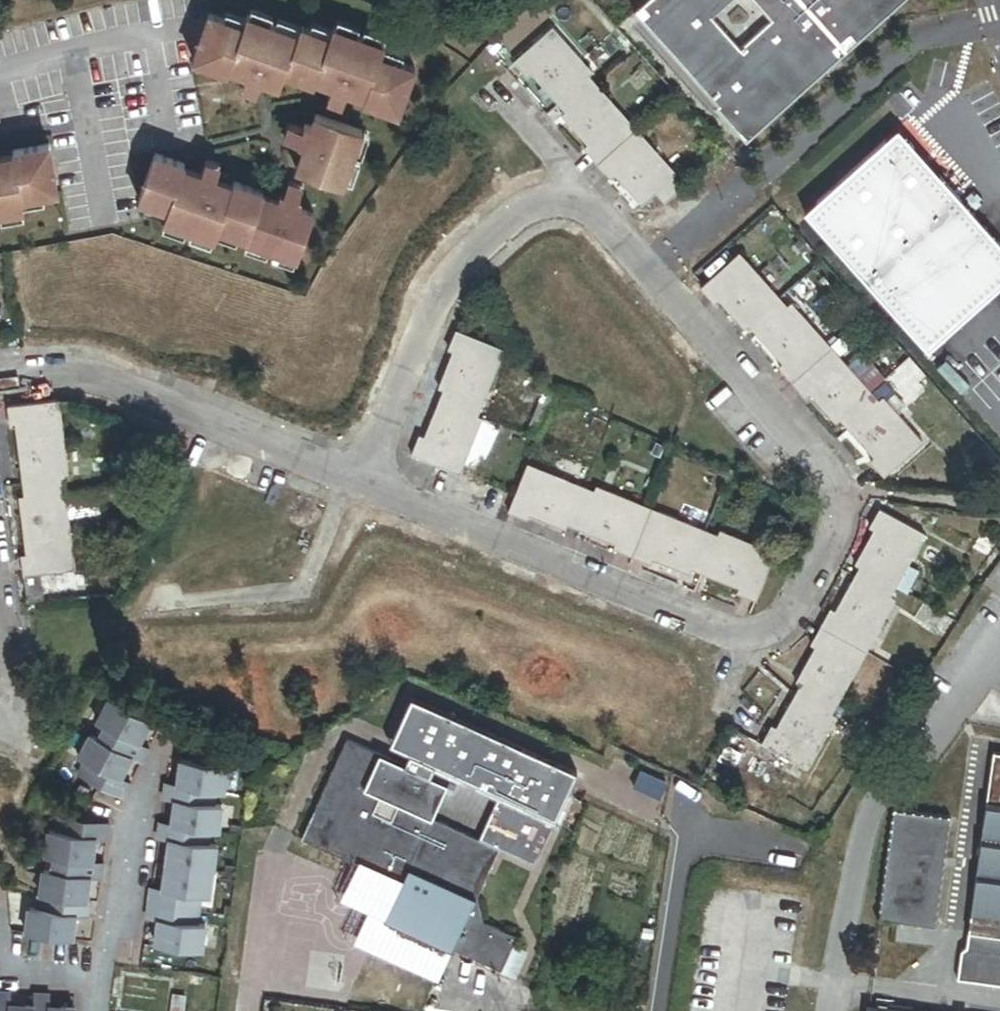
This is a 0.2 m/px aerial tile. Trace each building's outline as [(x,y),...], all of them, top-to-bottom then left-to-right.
[(533,2),(541,11),(554,0),(535,0),(533,2)] [(651,0),(590,0),(617,30),(633,16),(651,0)] [(633,16),(716,109),(715,111),(745,145),(907,0),(750,0),(771,23),(738,52),(710,21),(733,0),(651,0),(633,16)] [(210,5),(192,52),(227,65),(229,61),(231,54),(269,68),(282,73),(285,65),(314,76),(316,72),(318,65),(368,83),(366,90),(364,94),(400,107),(417,60),(382,47),(385,38),(335,19),(331,29),(302,18),(299,27),(248,8),(244,18),(210,5)] [(664,202),(681,187),(672,178),(676,174),(588,76),(592,72),(552,28),(514,62),(527,77),(531,74),(540,84),(565,112),(561,116),(573,129),(588,145),(584,149),(610,179),(614,176),(625,187),(641,206),(655,194),(664,202)] [(269,68),(231,54),(229,61),(253,70),(260,73),(266,75),(269,68)] [(366,90),(368,83),(318,65),(316,72),(340,81),(347,83),(366,90)] [(255,87),(260,73),(253,70),(248,84),(255,87)] [(347,83),(340,81),(335,95),(342,98),(347,83)] [(310,127),(295,167),(341,184),(361,129),(315,112),(311,124),(304,121),(303,124),(310,127)] [(283,135),(297,140),(300,133),(286,128),(283,135)] [(793,211),(920,355),(999,285),(999,254),(888,128),(793,211)] [(27,208),(25,198),(61,192),(53,143),(16,150),(17,153),(18,161),(0,164),(0,213),(27,208)] [(18,161),(17,153),(0,156),(0,164),(18,161)] [(179,176),(182,169),(183,165),(155,155),(138,200),(166,211),(163,220),(214,239),(217,229),(246,240),(245,243),(296,262),(313,217),(261,198),(262,194),(234,184),(232,187),(230,194),(179,176)] [(205,160),(199,175),(206,178),(212,162),(205,160)] [(199,175),(182,169),(179,176),(230,194),(232,187),(206,178),(199,175)] [(286,185),(281,201),(288,203),(294,188),(286,185)] [(897,414),(883,397),(878,401),(874,396),(791,303),(787,307),(739,253),(700,288),(714,303),(717,300),(728,312),(744,330),(748,326),(771,352),(782,364),(779,368),(805,397),(809,394),(821,407),(835,423),(839,419),(859,442),(873,458),(869,461),(883,477),(923,443),(897,414)] [(47,320),(63,280),(50,274),(34,315),(47,320)] [(609,341),(600,331),(589,341),(598,351),(609,341)] [(504,351),(456,332),(449,351),(453,352),(446,370),(438,389),(444,391),(431,423),(425,438),(419,436),(412,456),(460,475),(481,419),(478,418),(504,351)] [(887,384),(874,396),(878,401),(883,397),(897,414),(906,406),(887,384)] [(59,400),(7,407),(10,427),(15,427),(18,451),(24,497),(18,497),(23,533),(26,556),(20,556),(23,577),(75,571),(63,481),(69,480),(59,400)] [(652,437),(642,433),(638,443),(648,447),(652,437)] [(594,492),(527,465),(508,513),(527,521),(528,516),(540,521),(566,531),(568,526),(601,540),(615,545),(613,550),(651,566),(653,560),(666,565),(689,575),(691,570),(720,581),(739,589),(737,594),(756,602),(775,553),(719,531),(718,536),(701,529),(685,523),(596,487),(594,492)] [(691,509),(685,523),(701,529),(707,515),(691,509)] [(925,535),(880,510),(870,528),(874,531),(865,546),(855,564),(860,567),(842,599),(835,612),(830,609),(810,646),(814,648),(806,663),(796,682),(801,685),(784,715),(776,729),(771,727),(761,745),(807,771),(836,718),(832,715),(895,600),(891,598),(925,535)] [(165,679),(164,674),(163,665),(151,667),(152,680),(165,679)] [(178,672),(164,674),(165,679),(165,682),(169,685),(176,684),(178,681),(178,672)] [(534,867),(576,774),(410,699),(392,738),(412,747),(404,767),(429,778),(435,765),(497,794),(476,840),(498,851),(534,867)] [(149,722),(109,700),(97,722),(105,726),(98,739),(90,735),(78,756),(86,761),(79,774),(122,798),(129,784),(118,779),(130,757),(141,763),(148,750),(137,744),(149,722)] [(992,706),(978,727),(999,729),(999,714),(992,706)] [(404,767),(412,747),(392,738),(384,757),(404,767)] [(512,946),(515,939),(483,923),(476,900),(498,851),(431,820),(446,786),(404,767),(384,757),(346,740),(301,841),(368,871),(375,854),(409,869),(401,886),(386,920),(500,973),(512,946)] [(181,762),(177,786),(214,791),(223,792),(228,753),(197,749),(195,764),(181,762)] [(992,754),(967,933),(966,948),(961,951),(958,980),(999,986),(999,755),(992,754)] [(667,777),(617,757),(612,771),(662,791),(667,777)] [(7,777),(9,770),(0,766),(0,794),(7,777)] [(172,825),(209,830),(218,831),(221,807),(212,806),(214,791),(177,786),(166,784),(164,799),(175,801),(172,825)] [(907,813),(894,811),(880,920),(935,927),(949,819),(907,813)] [(106,825),(58,820),(56,835),(47,834),(44,858),(54,859),(90,863),(93,838),(105,840),(106,825)] [(170,840),(167,864),(213,870),(216,846),(207,845),(209,830),(172,825),(160,824),(158,838),(170,840)] [(368,871),(401,886),(409,869),(375,854),(368,871)] [(40,898),(86,902),(89,878),(101,879),(102,864),(90,863),(54,859),(52,874),(43,873),(40,898)] [(152,887),(150,902),(198,908),(200,894),(210,895),(213,870),(167,864),(164,889),(152,887)] [(89,902),(86,902),(40,898),(39,913),(30,912),(27,936),(73,941),(76,916),(88,917),(89,902)] [(160,918),(157,943),(202,949),(206,924),(196,923),(198,908),(150,902),(148,917),(160,918)] [(526,953),(512,946),(500,973),(514,979),(526,953)] [(9,991),(0,990),(0,1010),(72,1010),(72,1008),(48,1006),(49,994),(34,993),(33,1005),(8,1002),(9,991)] [(187,999),(173,997),(171,1010),(185,1010),(187,999)]
